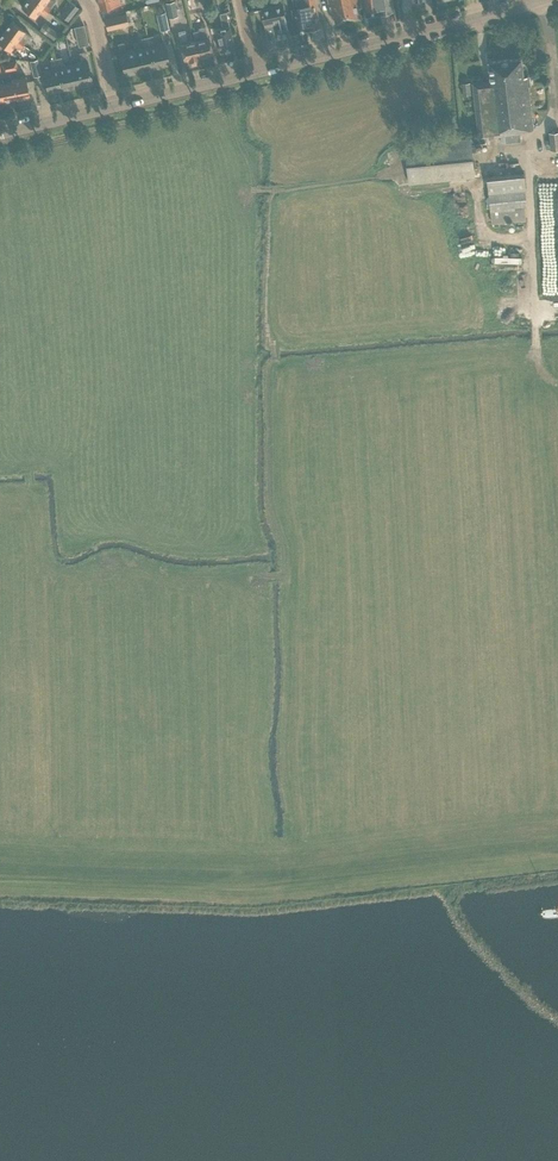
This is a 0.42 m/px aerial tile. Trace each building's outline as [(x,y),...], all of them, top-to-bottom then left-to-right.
[(48,11),(33,0),(26,0),(21,7),(34,17),(39,11),(45,15),(48,11)] [(58,13),(45,3),(47,0),(33,0),(48,11),(49,11),(55,16),(58,13)] [(120,4),(120,0),(98,0),(100,9),(120,4)] [(190,11),(198,9),(195,0),(187,0),(190,11)] [(292,9),(296,32),(320,27),(316,0),(293,0),(294,8),(292,9)] [(359,8),(362,7),(360,0),(328,0),(331,11),(333,11),(336,24),(361,18),(359,8)] [(393,10),(391,0),(365,0),(367,16),(381,13),(393,10)] [(166,3),(170,17),(177,16),(174,1),(166,3)] [(60,15),(68,21),(78,7),(71,2),(60,15)] [(276,38),(294,34),(291,21),(287,22),(283,4),(261,9),(265,27),(268,39),(276,38)] [(157,14),(161,31),(170,28),(166,12),(157,14)] [(215,29),(220,52),(234,48),(226,12),(219,13),(222,27),(215,29)] [(119,27),(128,25),(125,14),(116,16),(119,27)] [(25,30),(11,20),(4,30),(23,45),(30,36),(24,31),(25,30)] [(40,29),(53,39),(58,33),(45,23),(40,29)] [(88,44),(83,25),(74,28),(79,46),(88,44)] [(193,31),(195,41),(199,57),(199,56),(212,53),(208,38),(205,26),(198,28),(198,30),(193,31)] [(23,45),(4,30),(0,35),(0,43),(10,50),(14,44),(20,49),(23,45)] [(188,59),(199,57),(195,41),(186,43),(185,39),(187,38),(185,31),(178,33),(181,44),(180,44),(184,59),(188,58),(188,59)] [(46,40),(38,33),(32,41),(41,48),(46,40)] [(153,36),(147,37),(154,68),(169,64),(164,43),(155,45),(153,36)] [(143,48),(134,50),(139,71),(154,68),(147,37),(141,38),(143,48)] [(124,75),(139,71),(134,50),(126,52),(123,43),(118,44),(120,53),(124,75)] [(81,63),(72,65),(77,86),(92,82),(87,61),(85,52),(79,53),(81,63)] [(61,57),(55,59),(63,89),(77,86),(72,65),(63,67),(61,57)] [(533,129),(528,86),(531,86),(530,76),(524,77),(522,58),(489,62),(491,80),(473,82),(479,137),(471,138),(405,144),(409,184),(475,177),(471,144),(485,142),(485,137),(504,135),(505,142),(521,141),(520,133),(522,133),(522,130),(533,129)] [(38,59),(30,61),(34,77),(42,75),(38,59)] [(48,93),(63,89),(55,59),(50,60),(52,69),(43,72),(48,93)] [(16,61),(8,62),(10,69),(10,71),(18,69),(16,61)] [(8,62),(1,64),(3,72),(4,72),(10,71),(10,69),(8,62)] [(29,97),(26,76),(13,79),(16,97),(17,99),(29,97)] [(16,97),(13,79),(11,79),(12,81),(0,83),(0,100),(16,97)] [(463,83),(464,95),(473,94),(471,82),(463,83)] [(542,123),(542,112),(533,112),(533,123),(542,123)] [(551,149),(557,149),(557,130),(549,131),(551,149)] [(524,171),(487,175),(492,224),(527,220),(524,199),(527,198),(524,171)] [(499,263),(499,269),(522,270),(523,254),(494,253),(494,262),(499,263)]
